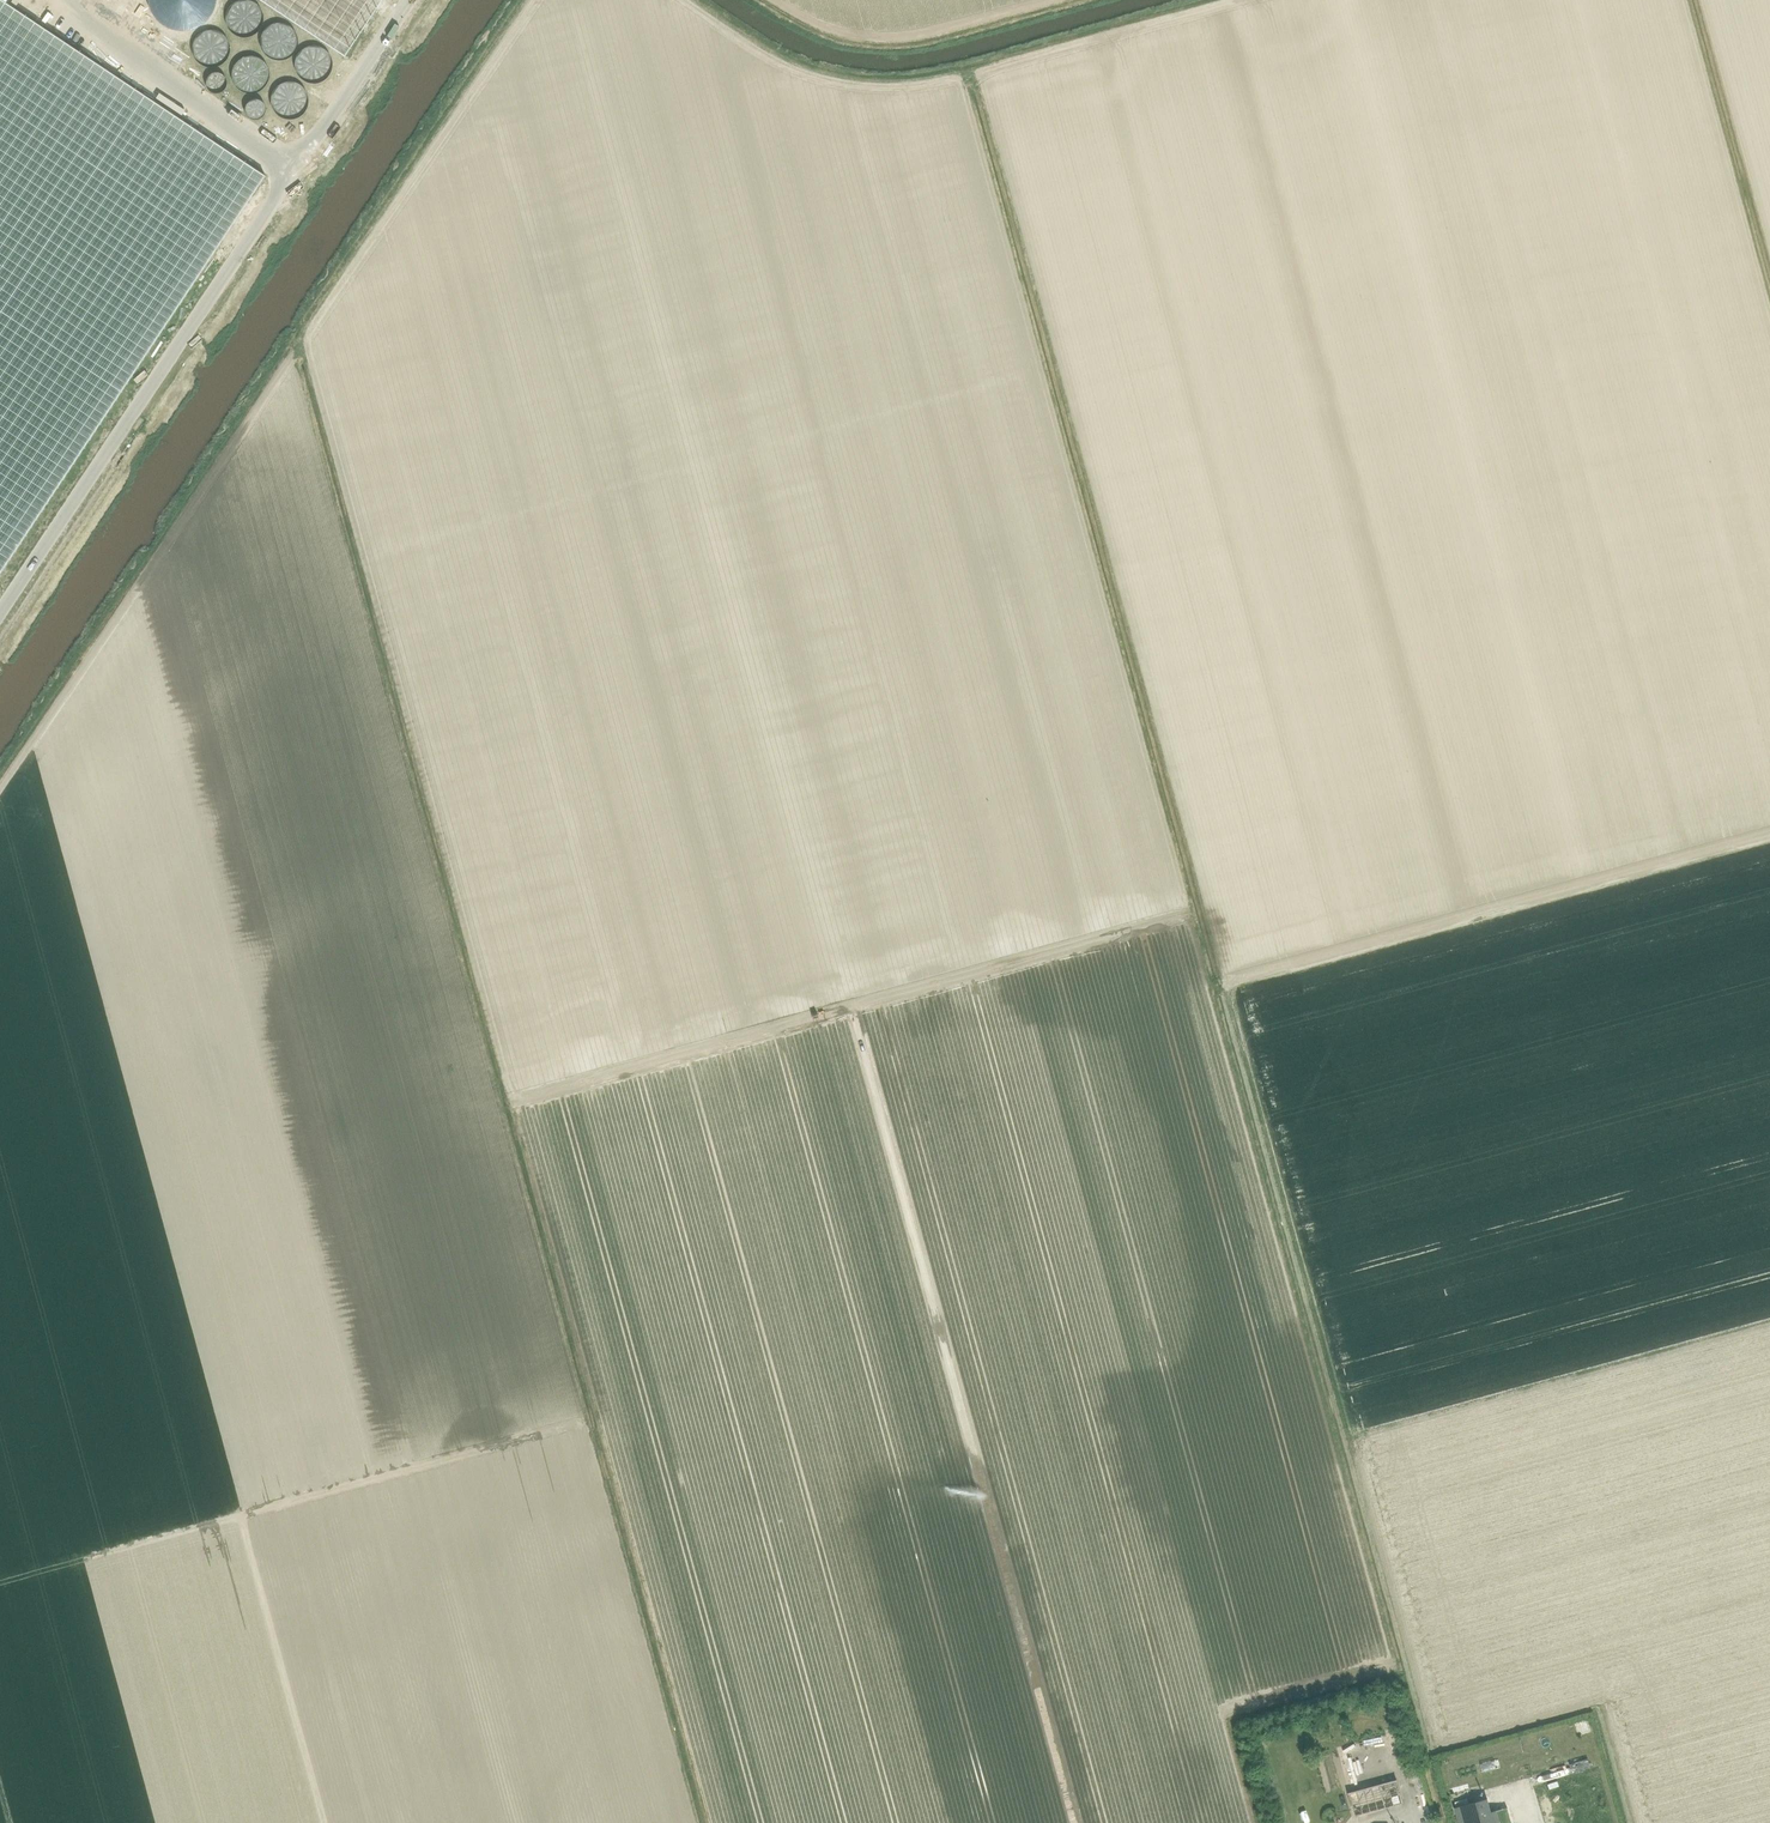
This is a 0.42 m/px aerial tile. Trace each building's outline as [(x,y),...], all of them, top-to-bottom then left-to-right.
[(350,48),(382,0),(277,0),(350,48)] [(265,178),(0,2),(0,575),(265,178)] [(1488,1775),(1492,1784),(1500,1780),(1496,1771),(1488,1775)] [(1354,1816),(1404,1803),(1397,1779),(1348,1792),(1354,1816)] [(1507,1807),(1490,1812),(1486,1799),(1454,1808),(1459,1822),(1511,1822),(1507,1807)]
